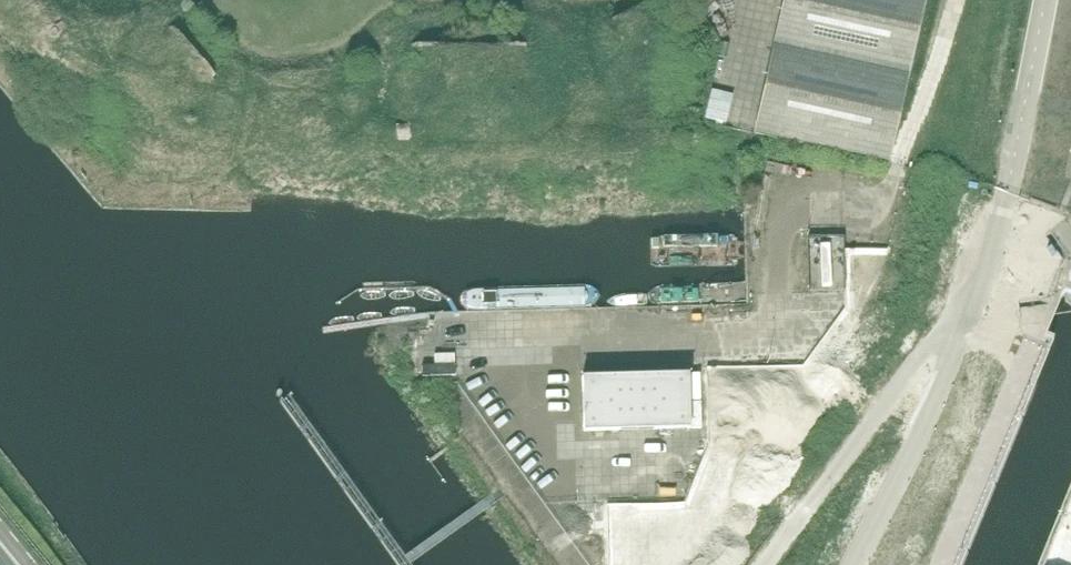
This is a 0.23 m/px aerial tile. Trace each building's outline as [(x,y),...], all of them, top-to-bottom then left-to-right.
[(923,0),(784,0),(774,47),(906,76),(923,0)] [(615,22),(646,5),(646,2),(614,19),(615,22)] [(61,34),(59,27),(52,26),(48,31),(51,38),(57,39),(61,34)] [(887,163),(906,76),(774,47),(755,134),(887,163)] [(401,129),(397,129),(398,133),(398,135),(399,135),(399,136),(400,136),(400,137),(401,137),(402,137),(403,137),(403,136),(404,136),(405,136),(406,136),(407,135),(408,135),(409,134),(409,133),(409,132),(409,131),(409,130),(409,129),(409,127),(405,128),(401,129)] [(856,291),(855,263),(861,263),(861,235),(825,236),(826,291),(856,291)] [(583,432),(690,429),(688,374),(582,377),(583,432)]
